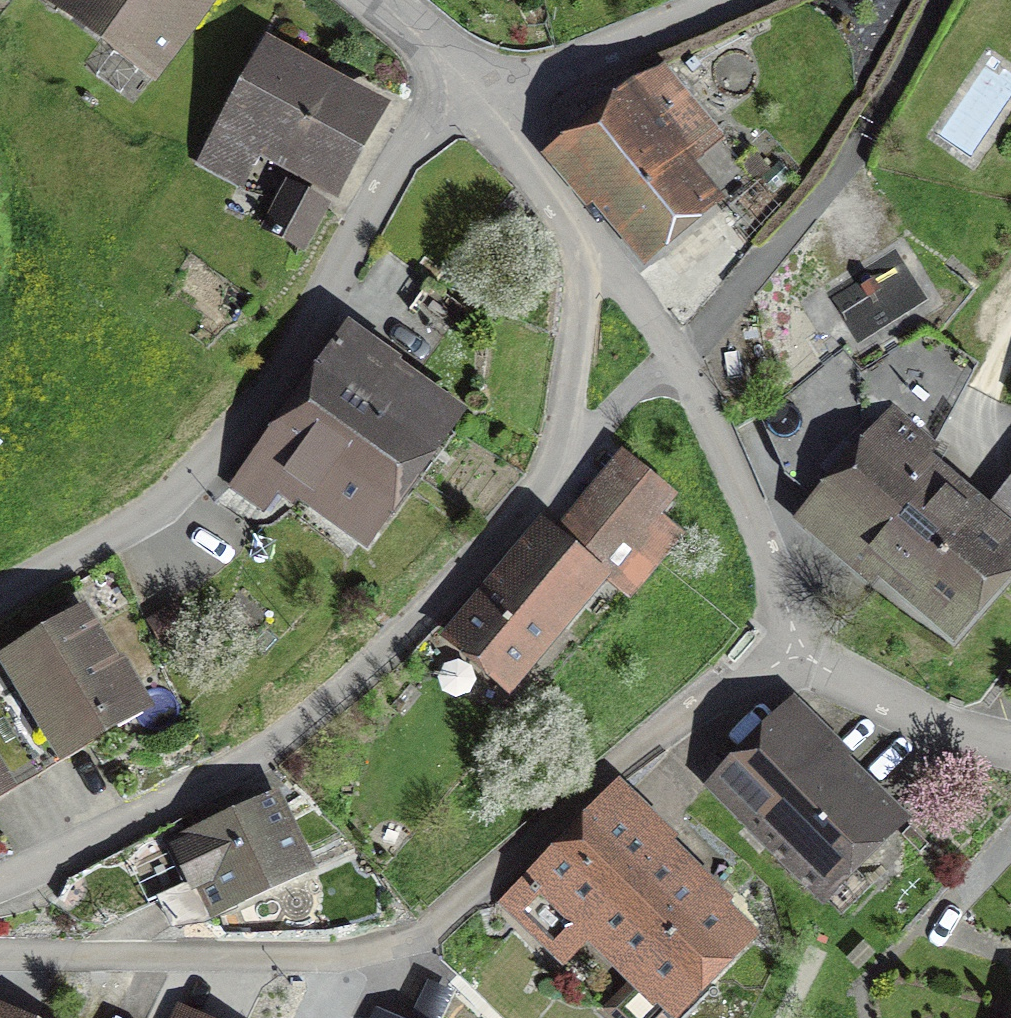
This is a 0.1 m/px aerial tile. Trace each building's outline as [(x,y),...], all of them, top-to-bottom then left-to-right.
[(60,3),(148,69),(200,0),(199,0),(63,0),(60,3)] [(263,48),(201,159),(241,182),(263,143),(332,181),(373,108),(263,48)] [(649,79),(555,152),(576,179),(586,171),(642,243),(707,192),(677,154),(696,139),(649,79)] [(293,192),(272,228),(299,244),(320,207),(293,192)] [(349,328),(299,394),(399,469),(435,421),(354,360),(368,342),(349,328)] [(780,469),(811,501),(945,622),(1010,552),(923,473),(975,370),(922,334),(861,373),(843,348),(764,414),(780,469)] [(399,469),(299,394),(234,483),(261,504),(282,476),(353,529),(399,469)] [(545,529),(459,639),(511,680),(600,566),(628,588),(668,536),(644,517),(662,494),(621,462),(560,540),(545,529)] [(987,498),(1010,519),(1010,470),(987,498)] [(0,699),(0,713),(28,760),(129,700),(80,617),(7,660),(23,685),(0,699)] [(793,703),(710,787),(819,894),(892,821),(822,753),(833,742),(793,703)] [(28,760),(0,713),(0,777),(28,760)] [(269,801),(144,857),(175,926),(300,869),(269,801)] [(748,932),(618,803),(514,907),(560,952),(588,924),(672,1007),(748,932)] [(4,1009),(0,1017),(21,1017),(4,1009)]
